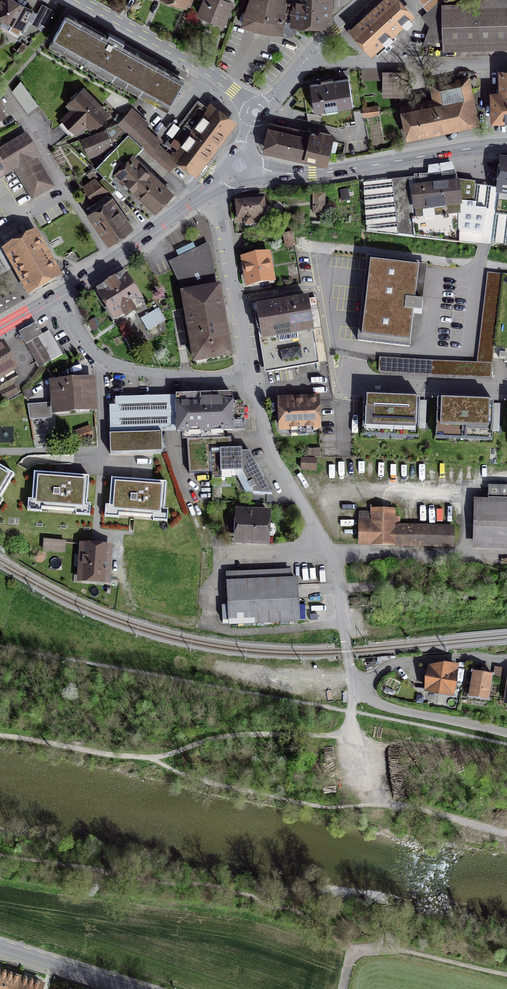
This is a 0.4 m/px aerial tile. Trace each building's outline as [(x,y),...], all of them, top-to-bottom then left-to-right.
[(13,0),(3,18),(3,19),(0,25),(0,29),(16,38),(32,10),(13,0)] [(3,18),(13,0),(0,0),(0,17),(3,18)] [(201,11),(223,21),(231,4),(224,1),(224,0),(205,0),(201,11)] [(245,15),(243,28),(292,34),(293,24),(332,24),(332,0),(250,0),(245,15)] [(371,55),(415,17),(400,0),(386,0),(350,31),(371,55)] [(443,0),(421,0),(429,11),(433,7),(443,0)] [(433,7),(442,18),(452,10),(444,0),(443,0),(433,7)] [(442,46),(506,44),(506,2),(454,6),(454,9),(452,10),(442,18),(431,26),(428,29),(423,43),(442,42),(442,46)] [(45,26),(53,12),(41,6),(33,20),(45,26)] [(429,11),(423,16),(431,26),(442,18),(433,7),(429,11)] [(143,88),(155,67),(65,16),(53,38),(143,88)] [(32,42),(45,26),(33,20),(31,18),(21,36),(32,42)] [(150,91),(174,77),(155,67),(143,88),(150,91)] [(384,70),(362,70),(362,77),(384,77),(384,94),(400,94),(400,85),(407,86),(407,73),(384,73),(384,70)] [(493,92),(493,125),(506,124),(506,72),(498,72),(499,92),(493,92)] [(174,77),(150,91),(171,103),(183,82),(174,77)] [(310,85),(315,112),(327,110),(326,109),(325,106),(337,104),(337,107),(337,108),(353,106),(348,79),(333,81),(333,78),(325,80),(325,79),(320,80),(321,83),(310,85)] [(436,103),(405,109),(410,135),(476,121),(467,79),(433,87),(436,103)] [(21,81),(13,90),(29,112),(38,105),(21,81)] [(62,119),(76,133),(87,121),(93,127),(95,124),(97,125),(108,115),(83,89),(68,104),(73,109),(62,119)] [(166,144),(198,168),(232,124),(199,99),(166,144)] [(376,107),(363,108),(365,116),(377,113),(376,107)] [(142,147),(168,171),(176,162),(157,145),(160,141),(129,112),(118,124),(142,147)] [(144,200),(154,210),(170,194),(132,158),(142,147),(118,124),(106,130),(111,141),(117,145),(96,168),(105,176),(117,187),(138,207),(144,200)] [(272,124),(267,148),(306,157),(311,133),(311,132),(272,124)] [(106,130),(82,140),(89,156),(112,146),(111,141),(106,130)] [(311,133),(306,157),(325,161),(327,151),(335,153),(338,142),(330,140),(331,135),(320,132),(319,135),(311,133)] [(34,157),(37,156),(25,137),(0,152),(0,178),(15,169),(34,157)] [(34,157),(15,169),(33,198),(52,187),(34,157)] [(497,200),(506,201),(506,162),(502,162),(497,200)] [(457,173),(393,181),(398,236),(482,245),(487,210),(477,209),(477,184),(472,183),(471,168),(456,169),(457,173)] [(96,179),(84,186),(94,200),(107,191),(110,194),(117,187),(105,176),(99,182),(96,179)] [(348,189),(340,190),(342,200),(350,199),(348,189)] [(323,194),(314,194),(314,212),(324,211),(323,194)] [(107,195),(86,209),(109,244),(130,230),(107,195)] [(238,199),(240,223),(245,222),(246,226),(252,225),(252,223),(263,222),(262,218),(263,218),(261,196),(238,199)] [(496,213),(492,245),(506,247),(506,214),(496,213)] [(293,233),(285,234),(286,242),(294,241),(293,233)] [(34,237),(9,252),(30,290),(56,275),(34,237)] [(192,242),(178,250),(180,253),(194,246),(192,242)] [(184,293),(196,361),(233,354),(220,286),(207,245),(170,264),(184,293)] [(245,259),(250,284),(271,280),(267,259),(271,259),(270,255),(245,259)] [(419,265),(367,258),(358,341),(410,347),(414,313),(422,314),(423,303),(415,302),(419,265)] [(96,288),(117,321),(147,301),(126,269),(96,288)] [(257,308),(268,372),(318,363),(318,359),(326,358),(321,329),(313,330),(309,307),(317,306),(316,298),(308,300),(308,299),(257,308)] [(165,320),(159,309),(141,319),(147,330),(165,320)] [(38,337),(41,335),(37,326),(21,335),(26,343),(26,344),(39,368),(50,361),(37,337),(38,337)] [(63,354),(49,330),(41,335),(38,337),(51,361),(63,354)] [(2,345),(0,347),(0,384),(11,378),(18,374),(2,345)] [(95,377),(51,380),(52,411),(96,408),(95,377)] [(19,393),(11,378),(0,384),(0,391),(5,400),(19,393)] [(232,403),(232,394),(177,396),(178,432),(188,432),(188,440),(187,439),(189,474),(212,473),(211,450),(232,450),(231,438),(210,439),(210,431),(244,430),(243,403),(232,403)] [(280,399),(282,430),(313,428),(313,429),(320,429),(318,397),(280,399)] [(420,399),(364,397),(363,428),(419,431),(420,399)] [(494,402),(438,399),(436,431),(492,434),(494,402)] [(50,404),(28,405),(31,420),(51,418),(50,404)] [(161,425),(109,427),(110,454),(162,453),(161,425)] [(241,472),(252,493),(272,494),(250,452),(242,452),(242,449),(232,450),(211,450),(212,473),(241,472)] [(316,459),(302,459),(302,470),(316,470),(316,459)] [(0,466),(0,498),(14,474),(0,466)] [(89,477),(34,472),(32,502),(41,503),(41,509),(77,511),(78,506),(87,507),(89,477)] [(166,483),(112,478),(109,508),(118,509),(118,514),(155,517),(155,512),(164,512),(166,483)] [(490,487),(489,497),(506,498),(506,487),(490,487)] [(475,543),(506,544),(506,504),(476,503),(475,543)] [(239,510),(237,539),(267,540),(268,511),(239,510)] [(360,543),(393,544),(393,527),(399,527),(399,517),(393,517),(393,511),(373,511),(373,520),(369,520),(369,513),(361,513),(360,543)] [(452,530),(418,529),(417,544),(452,545),(452,530)] [(44,537),(43,548),(65,549),(66,538),(44,537)] [(108,549),(84,548),(82,578),(106,579),(108,549)] [(233,583),(229,583),(231,624),(265,622),(265,625),(270,625),(270,622),(298,621),(296,580),(291,580),(290,571),(233,574),(233,583)] [(430,668),(427,691),(452,694),(456,667),(430,668)] [(494,669),(492,681),(500,682),(502,670),(494,669)] [(493,675),(473,672),(469,697),(489,700),(493,675)] [(0,972),(0,988),(45,988),(46,985),(0,972)]
